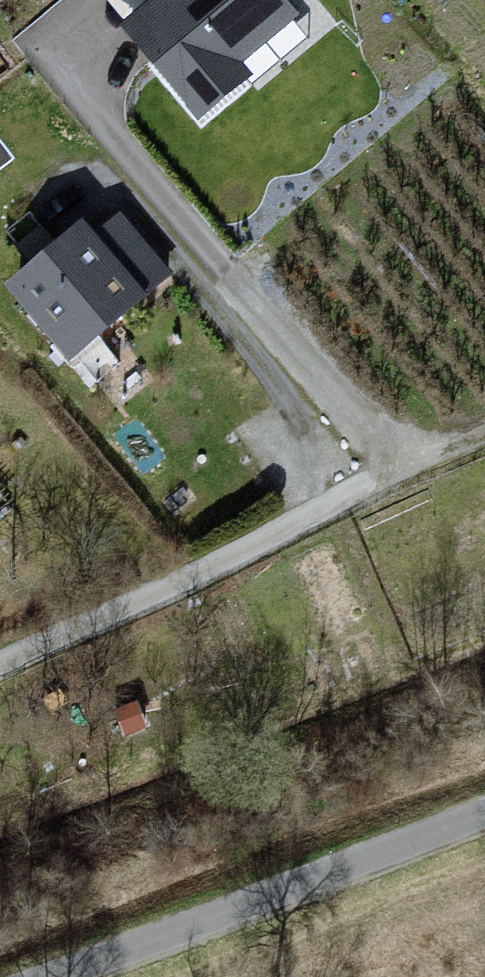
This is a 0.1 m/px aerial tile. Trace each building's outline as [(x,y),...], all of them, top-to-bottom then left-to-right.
[(119,25),(198,119),(252,74),(240,60),(296,14),(285,0),(150,0),(119,25)] [(93,233),(16,297),(80,376),(182,298),(124,226),(102,245),(93,233)]
